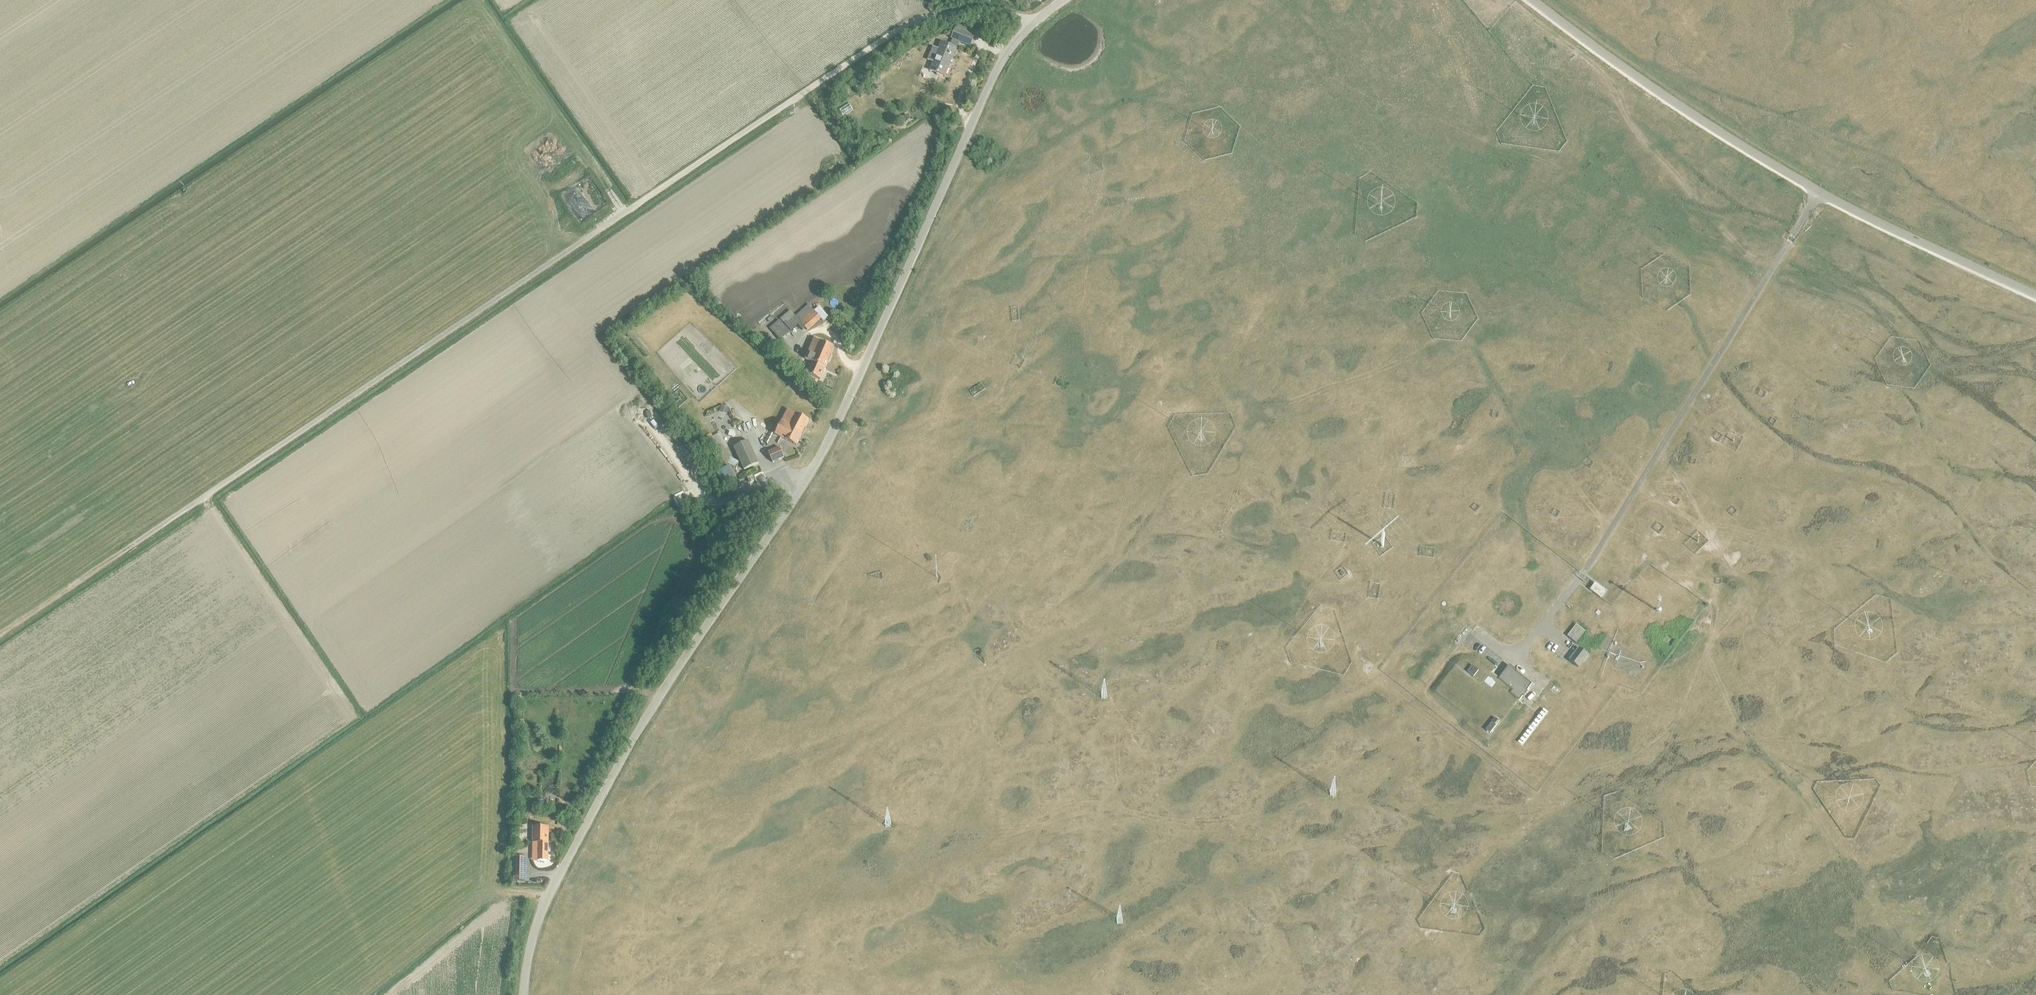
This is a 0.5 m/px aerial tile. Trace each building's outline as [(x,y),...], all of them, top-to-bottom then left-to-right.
[(951,39),(970,46),(974,37),(955,29),(951,39)] [(927,60),(933,62),(930,70),(945,77),(945,76),(956,50),(956,49),(941,43),(938,49),(933,47),(927,60)] [(839,111),(842,115),(852,109),(849,105),(839,111)] [(780,319),(791,331),(797,325),(802,331),(805,328),(807,330),(820,318),(814,311),(808,305),(795,317),(790,311),(780,319)] [(789,332),(779,320),(770,328),(780,340),(789,332)] [(805,359),(811,362),(806,374),(820,380),(834,348),(814,339),(805,359)] [(775,434),(796,445),(809,421),(788,410),(775,434)] [(733,447),(744,470),(758,463),(748,441),(733,447)] [(722,445),(716,448),(718,454),(725,450),(722,445)] [(768,453),(772,463),(784,458),(779,447),(768,453)] [(727,462),(727,463),(735,468),(738,462),(730,458),(727,462)] [(716,472),(723,485),(735,479),(728,466),(716,472)] [(1595,583),(1590,590),(1600,598),(1605,590),(1595,583)] [(1576,625),(1567,637),(1576,643),(1585,632),(1576,625)] [(1578,648),(1569,661),(1578,668),(1587,655),(1578,648)] [(1452,656),(1431,686),(1471,717),(1467,722),(1489,740),(1531,686),(1508,668),(1499,680),(1491,674),(1495,670),(1473,653),(1452,656)] [(513,802),(522,802),(522,794),(513,793),(513,802)] [(537,861),(548,861),(548,842),(549,827),(533,826),(533,845),(538,845),(537,861)]
